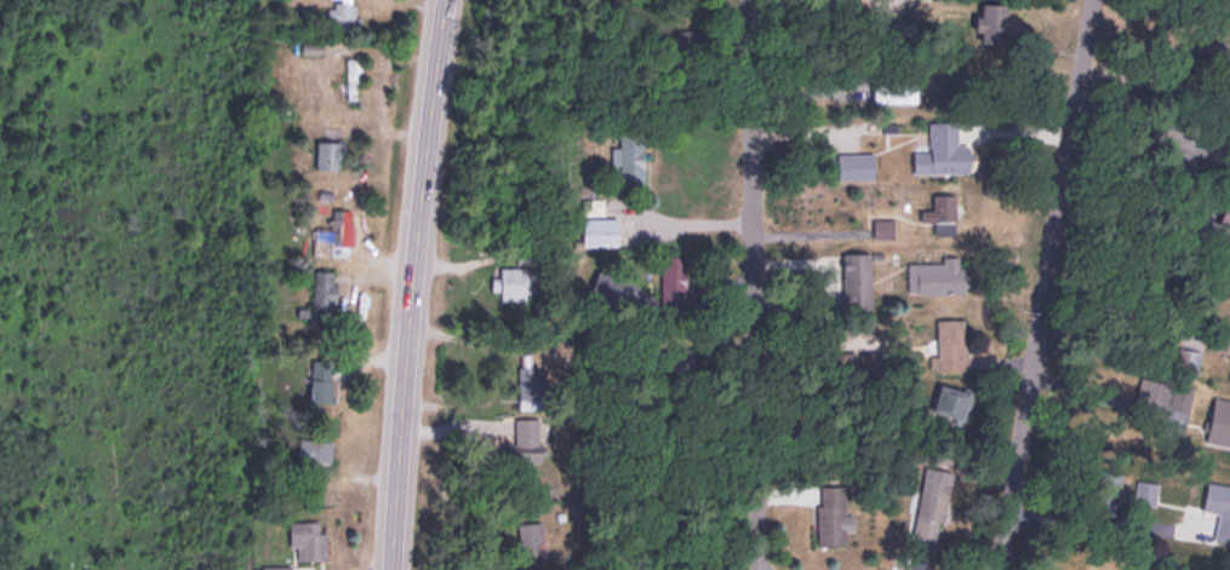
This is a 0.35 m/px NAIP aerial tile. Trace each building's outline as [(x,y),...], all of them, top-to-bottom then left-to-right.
[(326,26),(353,27),(355,0),(328,0),(326,26)] [(1008,3),(982,3),(982,15),(976,15),(976,41),(1008,41),(1008,3)] [(1229,45),(1201,39),(1196,62),(1223,69),(1229,45)] [(346,96),(357,96),(357,56),(346,56),(346,96)] [(917,101),(917,77),(871,77),(871,101),(917,101)] [(913,172),(971,171),(970,142),(957,143),(957,118),(930,118),(930,147),(912,147),(913,172)] [(643,180),(643,124),(619,124),(619,146),(614,146),(614,180),(643,180)] [(339,169),(339,157),(344,157),(344,139),(316,139),(316,169),(339,169)] [(874,177),(874,154),(837,154),(837,177),(874,177)] [(956,221),(956,192),(933,192),(933,221),(956,221)] [(1225,196),(1220,225),(1229,227),(1229,197),(1225,196)] [(353,208),(331,208),(331,228),(312,227),(311,254),(332,254),(332,243),(352,244),(353,208)] [(582,244),(617,244),(617,216),(582,216),(582,244)] [(892,236),(893,220),(875,219),(874,234),(892,236)] [(843,252),(843,308),(871,308),(871,252),(843,252)] [(686,254),(661,254),(661,301),(686,301),(686,254)] [(959,293),(960,258),(908,258),(907,293),(959,293)] [(526,295),(526,265),(495,265),(495,295),(526,295)] [(622,304),(629,277),(596,268),(589,296),(622,304)] [(312,321),(335,321),(336,269),(313,269),(312,321)] [(966,369),(965,314),(936,314),(936,369),(966,369)] [(310,402),(331,402),(331,359),(310,359),(310,402)] [(940,436),(970,431),(964,386),(934,390),(940,436)] [(1214,397),(1207,442),(1229,446),(1229,399),(1214,397)] [(515,443),(539,443),(539,417),(515,417),(515,443)] [(331,439),(298,439),(298,462),(331,462),(331,439)] [(913,534),(940,539),(950,478),(922,473),(913,534)] [(1207,481),(1203,509),(1219,512),(1214,542),(1229,545),(1229,484),(1207,481)] [(845,545),(845,483),(816,483),(816,545),(845,545)] [(290,544),(297,544),(297,557),(326,557),(326,530),(319,530),(319,519),(290,519),(290,544)] [(544,548),(542,520),(519,522),(521,551),(544,548)]
